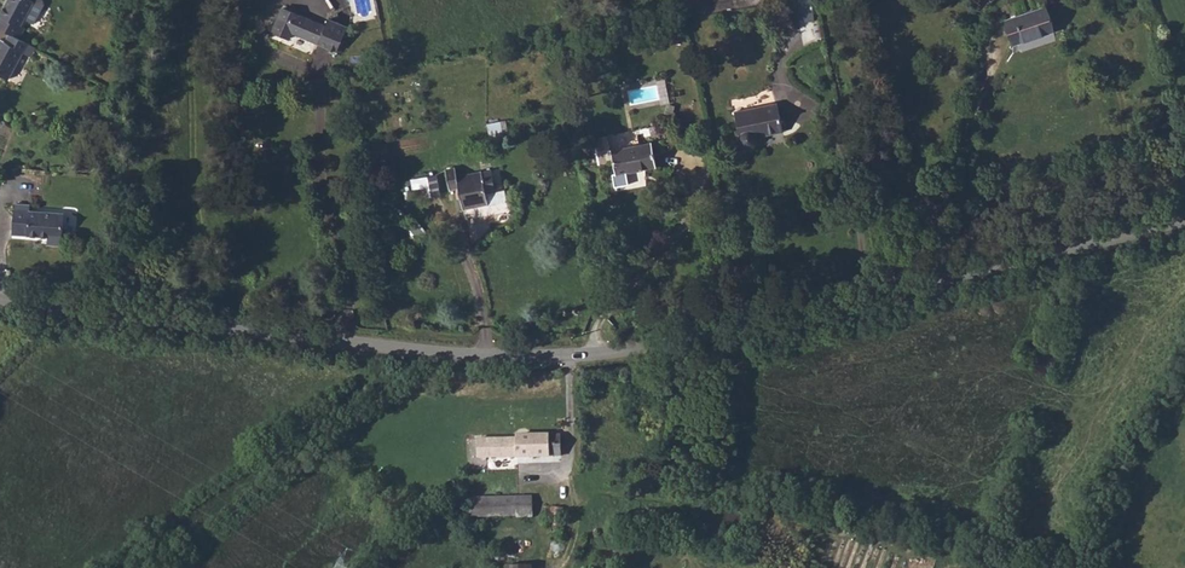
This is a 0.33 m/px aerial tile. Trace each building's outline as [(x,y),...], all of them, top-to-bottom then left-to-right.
[(0,11),(0,26),(7,30),(18,36),(24,26),(20,23),(24,16),(33,21),(43,2),(43,0),(6,0),(0,11)] [(800,21),(816,19),(813,0),(797,0),(800,21)] [(1009,10),(1018,34),(1055,21),(1049,0),(1041,0),(1009,10)] [(280,3),(270,25),(288,33),(291,29),(336,47),(346,23),(328,15),(324,23),(280,3)] [(7,30),(2,38),(0,37),(0,72),(6,75),(21,49),(24,50),(28,42),(18,36),(7,30)] [(28,42),(24,50),(29,53),(34,44),(28,42)] [(775,100),(734,110),(739,136),(744,142),(748,143),(752,142),(755,140),(756,136),(755,133),(782,127),(775,100)] [(491,138),(511,135),(508,119),(489,121),(491,138)] [(649,139),(609,148),(612,170),(653,162),(649,139)] [(485,191),(481,176),(491,175),(490,166),(456,173),(453,166),(443,168),(447,185),(457,183),(461,204),(486,199),(485,191)] [(491,175),(481,176),(485,191),(494,189),(491,175)] [(432,184),(414,187),(418,217),(436,214),(432,184)] [(17,202),(14,231),(49,234),(49,241),(63,243),(65,211),(31,208),(31,203),(17,202)] [(383,275),(373,276),(377,287),(385,285),(383,275)] [(479,441),(479,459),(562,456),(562,436),(518,437),(517,440),(479,441)] [(466,477),(465,497),(467,498),(467,514),(504,515),(504,497),(477,497),(479,480),(466,477)] [(504,497),(504,515),(517,515),(517,497),(504,497)] [(534,497),(517,497),(517,515),(517,517),(534,517),(534,497)] [(565,509),(552,509),(552,529),(565,530),(565,509)] [(531,535),(507,534),(507,564),(531,564),(531,535)]
